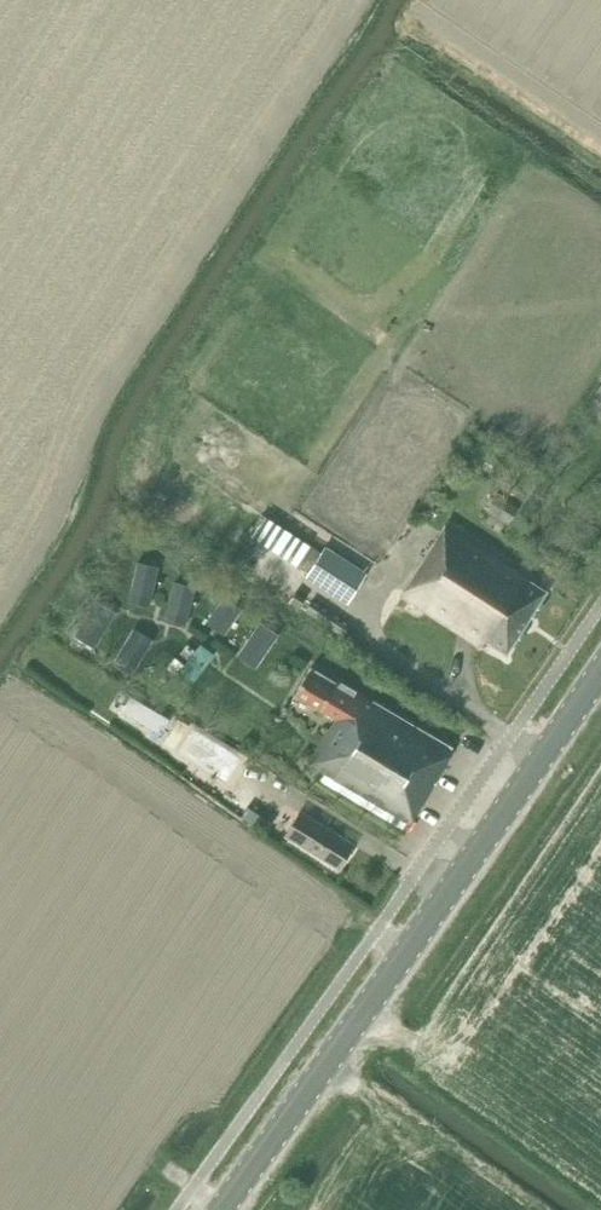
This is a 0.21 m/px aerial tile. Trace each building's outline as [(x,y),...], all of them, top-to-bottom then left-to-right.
[(496,494),(487,509),(511,523),(520,508),(496,494)] [(507,654),(547,591),(528,579),(531,574),(449,521),(402,595),(485,647),(488,642),(507,654)] [(307,576),(348,603),(367,574),(325,547),(307,576)] [(153,597),(159,566),(138,562),(132,593),(153,597)] [(175,582),(167,612),(188,617),(195,586),(175,582)] [(242,609),(224,597),(207,623),(225,635),(242,609)] [(75,637),(95,648),(116,612),(96,600),(75,637)] [(237,657),(255,669),(279,635),(260,622),(237,657)] [(135,628),(113,665),(131,676),(153,640),(135,628)] [(195,651),(188,645),(180,654),(187,660),(195,651)] [(201,646),(186,666),(175,657),(167,667),(179,676),(183,670),(194,679),(213,655),(201,646)] [(325,773),(321,780),(405,830),(454,747),(339,680),(338,682),(312,667),(296,695),(338,718),(331,729),(330,728),(309,763),(325,773)] [(227,782),(240,761),(213,744),(200,766),(227,782)] [(354,845),(300,812),(287,834),(340,867),(354,845)]
